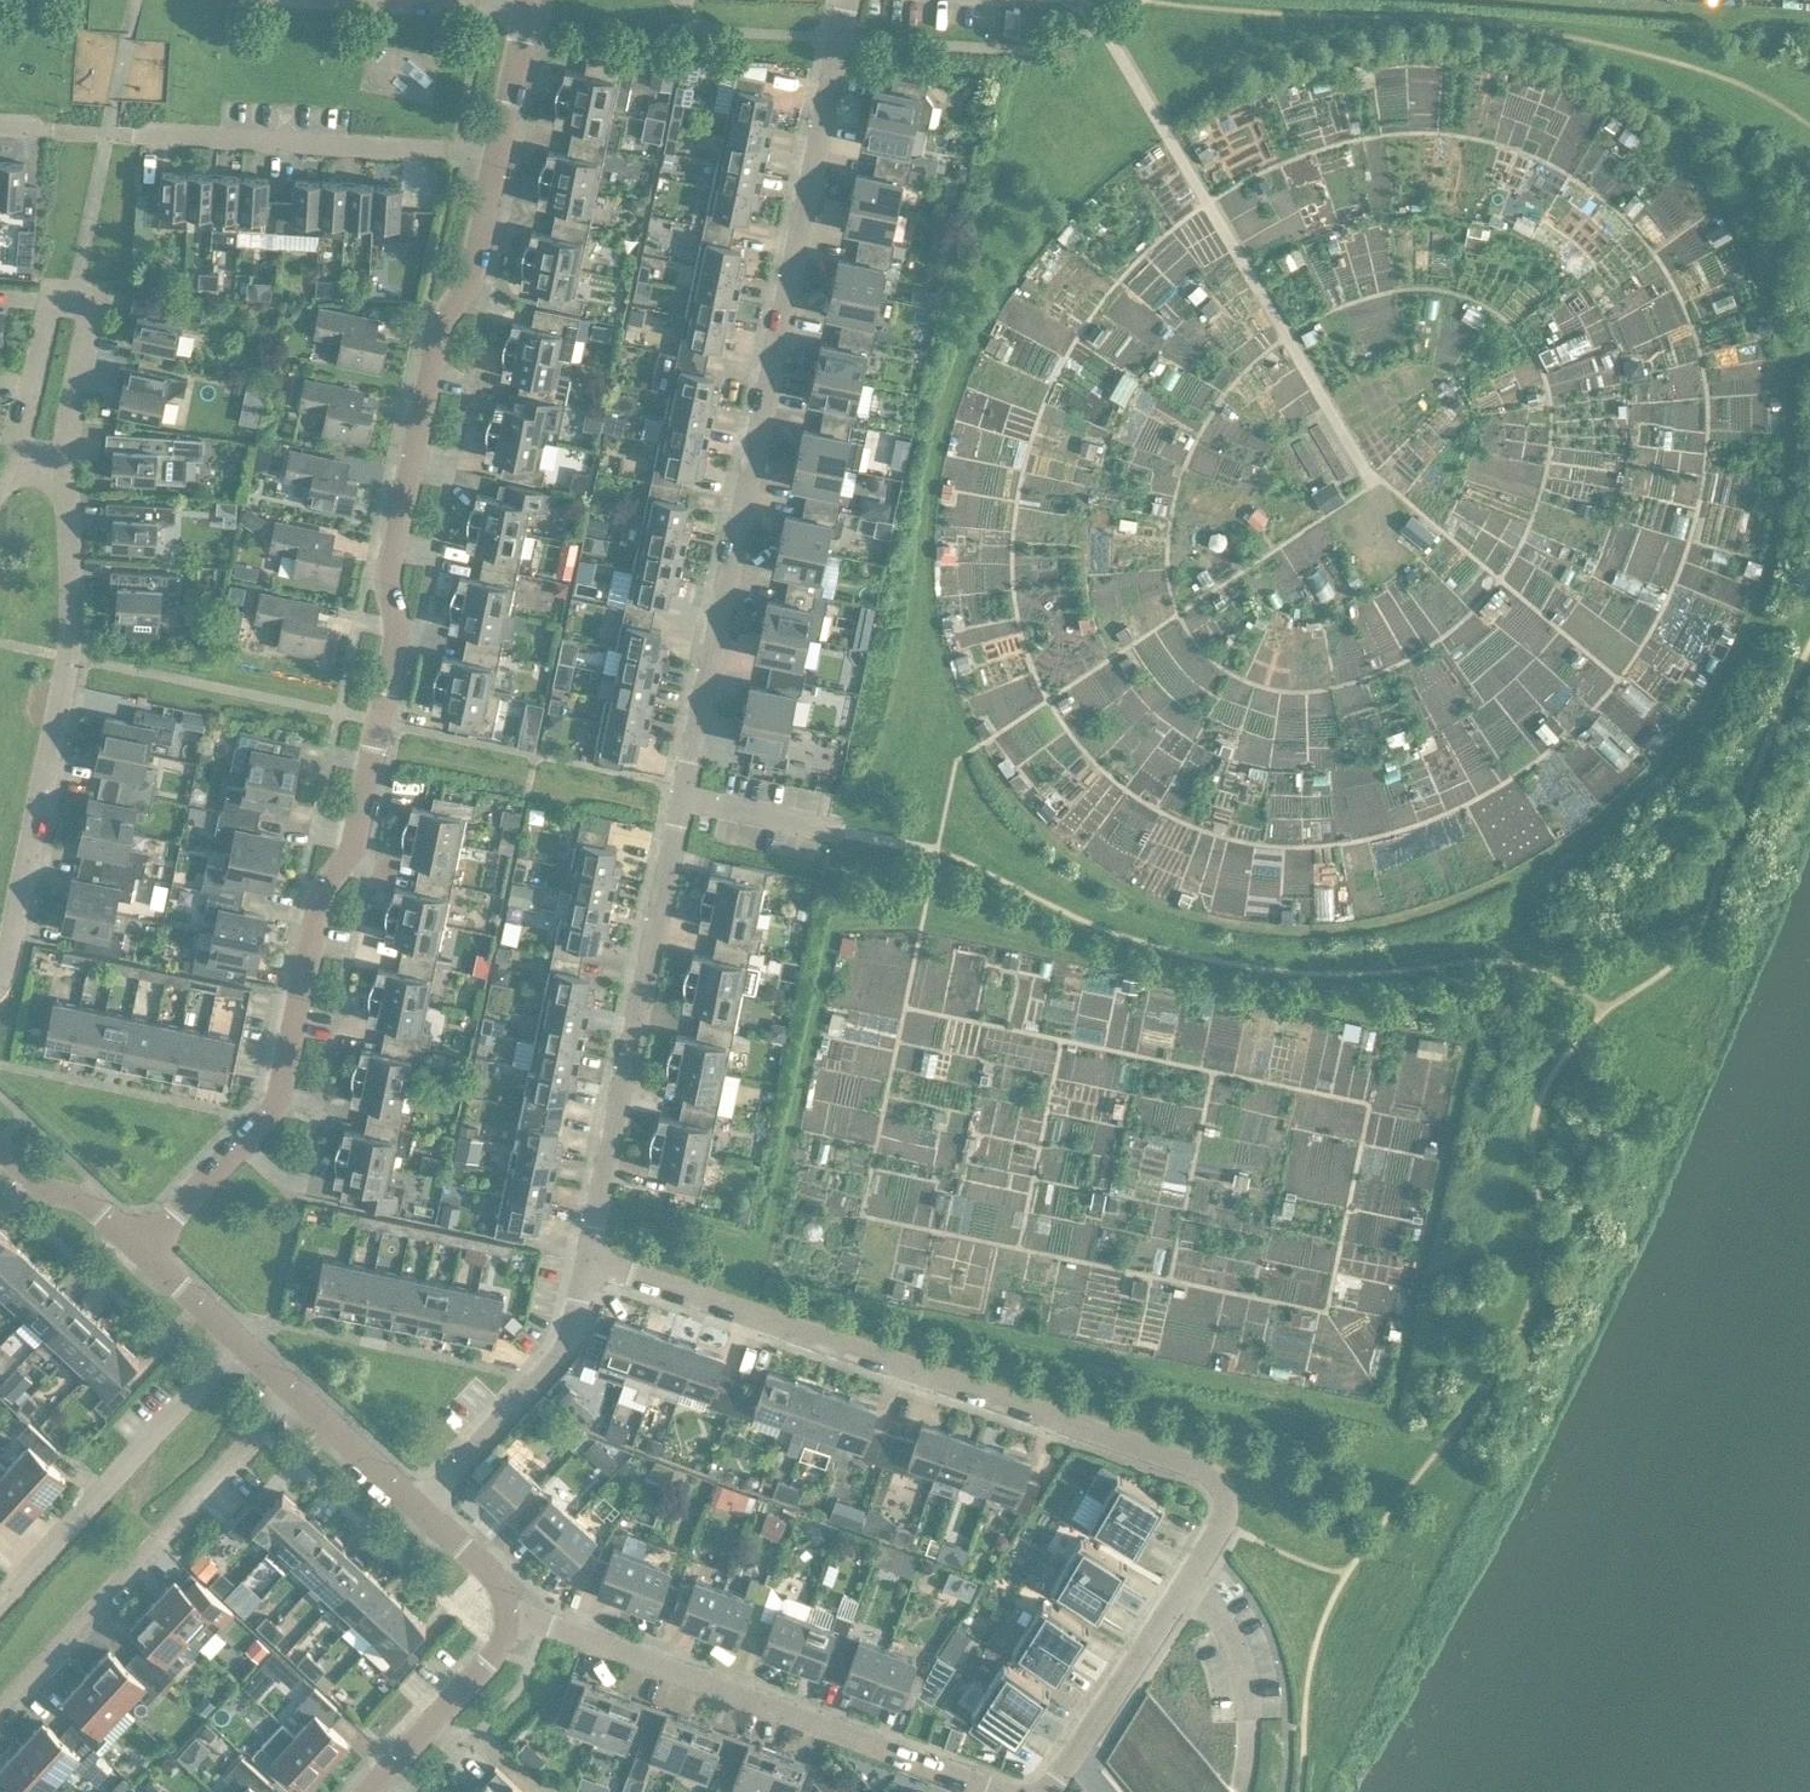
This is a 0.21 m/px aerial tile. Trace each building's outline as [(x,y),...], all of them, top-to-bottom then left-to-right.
[(1018,11),(1019,8),(1013,8),(1013,11),(1005,10),(1003,34),(1018,35),(1019,11),(1018,11)] [(555,95),(613,107),(624,110),(633,69),(593,61),(590,75),(564,69),(562,81),(559,84),(556,89),(555,95)] [(653,62),(651,76),(673,79),(675,66),(653,62)] [(681,75),(696,77),(698,63),(683,63),(681,75)] [(772,122),(772,123),(774,123),(777,111),(769,109),(772,95),(761,93),(764,80),(735,74),(727,113),(772,122)] [(913,125),(927,128),(932,104),(925,94),(927,83),(892,76),(889,91),(874,87),(868,116),(913,125)] [(674,93),(673,102),(689,105),(691,96),(674,93)] [(610,121),(613,107),(555,95),(554,101),(554,106),(555,111),(553,122),(579,128),(577,142),(605,148),(616,150),(622,123),(610,121)] [(674,102),(668,126),(679,129),(684,104),(674,102)] [(772,122),(727,113),(722,137),(767,147),(772,123),(772,122)] [(874,162),(909,169),(911,159),(911,158),(908,154),(907,153),(913,125),(868,116),(862,144),(877,147),(874,162)] [(674,153),(679,129),(668,126),(663,151),(674,153)] [(717,162),(762,172),(767,147),(722,137),(717,162)] [(577,142),(574,156),(547,150),(545,161),(542,165),(539,170),(538,176),(596,188),(605,148),(577,142)] [(911,159),(909,169),(919,171),(922,161),(911,159)] [(5,203),(12,216),(34,217),(36,187),(22,186),(24,163),(0,162),(0,203),(5,203)] [(762,172),(717,162),(711,187),(757,196),(762,172)] [(909,169),(874,162),(871,176),(856,173),(850,201),(895,211),(901,183),(902,183),(907,180),(909,169)] [(185,227),(186,214),(188,173),(161,172),(160,194),(146,194),(144,224),(185,227)] [(188,173),(186,214),(212,216),(214,175),(188,173)] [(238,217),(240,176),(214,175),(212,216),(211,228),(237,230),(238,217)] [(267,178),(240,176),(238,217),(237,230),(278,232),(279,202),(266,201),(267,178)] [(560,223),(588,229),(596,188),(538,176),(537,181),(537,187),(538,192),(536,203),(563,209),(560,223)] [(293,202),(279,202),(278,232),(318,234),(321,181),(294,180),(293,202)] [(345,223),(347,183),(321,181),(318,234),(344,236),(345,223)] [(347,183),(345,223),(371,225),(374,184),(347,183)] [(374,184),(371,225),(382,226),(389,239),(411,240),(413,209),(399,209),(400,186),(374,184)] [(759,196),(757,196),(711,187),(703,226),(732,232),(735,219),(746,221),(748,207),(757,209),(759,196)] [(645,200),(631,198),(629,206),(634,214),(644,215),(645,200)] [(857,247),(891,254),(894,243),(891,239),(889,239),(895,211),(850,201),(844,230),(860,233),(857,247)] [(530,231),(528,242),(524,247),(523,251),(521,257),(579,269),(588,229),(560,223),(557,237),(530,231)] [(703,226),(695,265),(741,275),(740,275),(743,276),(745,263),(737,261),(740,248),(730,246),(732,232),(703,226)] [(589,260),(608,261),(610,240),(591,238),(589,260)] [(891,254),(891,255),(903,257),(905,246),(894,243),(891,254)] [(889,266),(889,265),(891,255),(891,254),(857,247),(854,262),(838,258),(832,287),(877,296),(883,268),(885,268),(889,266)] [(16,269),(31,270),(32,250),(17,249),(16,269)] [(520,267),(521,273),(519,284),(546,290),(543,304),(580,312),(584,297),(574,295),(579,269),(521,257),(520,261),(520,267)] [(637,279),(647,281),(649,266),(639,264),(637,279)] [(695,265),(690,290),(735,299),(740,275),(741,275),(695,265)] [(208,288),(208,274),(198,274),(197,287),(208,288)] [(218,275),(208,274),(208,288),(217,288),(218,275)] [(341,297),(341,282),(314,280),(313,295),(341,297)] [(650,282),(636,280),(633,297),(647,300),(650,282)] [(247,281),(246,298),(271,299),(271,282),(247,281)] [(350,298),(351,282),(341,282),(341,297),(350,298)] [(839,333),(873,340),(876,329),(873,324),(872,324),(877,296),(832,287),(826,315),(842,318),(839,333)] [(685,316),(690,317),(691,316),(730,324),(730,323),(735,299),(690,290),(685,316)] [(937,308),(941,292),(931,290),(928,306),(937,308)] [(197,328),(201,312),(132,298),(129,314),(137,316),(131,343),(175,352),(179,333),(188,326),(197,328)] [(301,306),(286,304),(283,318),(292,321),(299,316),(300,315),(301,306)] [(374,336),(377,320),(319,308),(314,335),(341,341),(336,362),(379,371),(386,338),(374,336)] [(504,342),(502,348),(560,360),(570,362),(579,317),(542,309),(538,328),(511,322),(509,333),(506,337),(504,342)] [(644,312),(629,309),(626,322),(641,325),(644,312)] [(680,339),(677,354),(706,360),(709,346),(719,348),(722,335),(730,336),(733,324),(730,323),(730,324),(691,316),(690,317),(686,340),(680,339)] [(891,343),(893,332),(877,328),(875,340),(891,343)] [(873,340),(839,333),(836,347),(820,344),(814,372),(860,381),(865,354),(867,354),(871,351),(873,340)] [(552,400),(560,360),(502,348),(501,352),(501,358),(503,364),(500,375),(527,381),(524,395),(552,400)] [(714,402),(714,403),(716,404),(719,391),(711,389),(714,376),(703,373),(706,360),(677,354),(669,393),(714,402)] [(183,396),(187,379),(118,365),(115,382),(122,383),(117,411),(160,420),(164,400),(174,394),(183,396)] [(283,375),(271,372),(269,386),(280,388),(283,375)] [(821,418),(856,425),(858,414),(855,410),(854,409),(860,381),(814,372),(808,400),(824,404),(821,418)] [(364,442),(371,409),(361,407),(364,391),(304,379),(299,406),(326,412),(322,433),(364,442)] [(266,388),(252,385),(249,400),(263,403),(266,388)] [(606,406),(616,408),(618,394),(609,391),(606,406)] [(487,423),(485,429),(544,441),(547,427),(558,429),(564,403),(552,400),(524,395),(512,392),(509,406),(495,403),(492,414),(490,418),(487,423)] [(669,393),(664,418),(709,427),(714,403),(714,402),(669,393)] [(612,422),(616,408),(606,406),(605,406),(604,411),(605,411),(602,420),(612,422)] [(664,418),(658,442),(704,452),(704,451),(709,427),(664,418)] [(802,429),(796,458),(842,467),(858,470),(867,428),(856,425),(821,418),(818,432),(802,429)] [(538,466),(544,441),(485,429),(485,433),(485,439),(486,445),(484,456),(510,461),(507,477),(541,484),(544,467),(538,466)] [(202,439),(106,433),(104,450),(112,450),(110,479),(183,483),(184,459),(201,460),(202,439)] [(257,439),(256,449),(271,452),(280,454),(282,443),(257,439)] [(706,451),(704,451),(704,452),(658,442),(650,481),(679,488),(682,474),(693,476),(696,462),(704,464),(706,451)] [(349,513),(356,481),(344,478),(348,462),(290,450),(284,477),(311,483),(307,505),(349,513)] [(842,467),(796,458),(791,486),(806,489),(803,504),(838,511),(840,500),(837,495),(836,495),(842,467)] [(677,501),(679,488),(650,481),(642,521),(687,530),(687,531),(690,531),(692,519),(684,517),(687,503),(677,501)] [(468,514),(466,520),(525,532),(530,506),(539,508),(543,492),(505,484),(502,499),(476,494),(473,505),(471,509),(468,514)] [(215,513),(223,514),(235,514),(235,502),(216,501),(215,513)] [(174,523),(175,506),(106,502),(105,519),(112,519),(111,547),(155,550),(156,530),(165,522),(174,523)] [(838,511),(803,504),(800,518),(785,515),(779,543),(824,552),(827,538),(834,539),(840,535),(843,520),(836,519),(838,511)] [(248,507),(238,520),(256,533),(265,520),(248,507)] [(1401,529),(1423,548),(1434,535),(1412,516),(1401,529)] [(605,537),(608,521),(588,518),(585,534),(605,537)] [(889,539),(892,522),(876,519),(873,536),(889,539)] [(466,525),(466,530),(467,536),(465,547),(491,552),(488,566),(516,572),(525,532),(466,520),(466,525)] [(642,521),(637,545),(682,555),(687,531),(687,530),(642,521)] [(335,585),(341,552),(330,549),(333,534),(275,522),(269,549),(296,554),(292,576),(335,585)] [(582,549),(592,552),(594,538),(584,536),(582,549)] [(569,579),(577,543),(562,540),(554,576),(569,579)] [(786,589),(820,596),(822,585),(820,581),(818,580),(824,552),(779,543),(773,571),(789,575),(786,589)] [(637,545),(632,570),(677,580),(677,579),(682,555),(637,545)] [(245,578),(247,566),(235,563),(233,576),(245,578)] [(488,566),(485,580),(459,575),(457,586),(453,591),(451,594),(450,599),(449,601),(502,612),(508,614),(516,572),(488,566)] [(680,579),(677,579),(677,580),(632,570),(624,609),(653,615),(656,602),(666,604),(669,590),(677,592),(680,579)] [(123,636),(158,638),(161,599),(169,591),(179,592),(180,575),(110,571),(109,588),(116,588),(115,616),(124,617),(123,636)] [(827,598),(820,596),(786,589),(783,603),(767,600),(761,628),(806,638),(818,640),(827,598)] [(320,656),(327,623),(314,620),(317,605),(260,593),(254,620),(282,625),(277,647),(320,656)] [(448,628),(474,633),(471,647),(499,653),(503,638),(497,636),(502,612),(449,601),(449,604),(449,608),(449,611),(450,617),(448,628)] [(616,649),(621,650),(621,649),(661,658),(663,659),(666,646),(658,645),(661,631),(650,629),(653,615),(624,609),(616,649)] [(806,638),(761,628),(755,657),(771,660),(768,674),(802,681),(805,670),(802,666),(800,666),(806,638)] [(584,644),(563,638),(558,656),(580,661),(584,644)] [(499,653),(471,647),(469,661),(442,655),(440,667),(437,670),(434,676),(433,681),(491,693),(499,653)] [(621,649),(621,650),(616,674),(656,682),(661,658),(621,649)] [(555,677),(565,679),(568,665),(558,663),(555,677)] [(616,674),(611,698),(611,699),(651,707),(656,682),(616,674)] [(802,681),(768,674),(765,689),(749,685),(743,714),(788,723),(794,695),(796,695),(800,693),(802,681)] [(499,695),(491,693),(433,681),(432,686),(432,691),(433,697),(431,708),(457,714),(455,728),(490,735),(499,695)] [(550,697),(547,711),(557,713),(560,699),(550,697)] [(606,697),(600,722),(646,732),(646,731),(651,707),(611,699),(611,698),(606,697)] [(534,750),(543,705),(526,701),(517,746),(534,750)] [(99,743),(147,753),(150,739),(170,743),(175,717),(135,709),(132,723),(105,717),(99,743)] [(562,716),(547,712),(544,727),(559,730),(562,716)] [(788,723),(743,714),(737,742),(753,745),(750,760),(785,767),(787,756),(784,751),(783,751),(788,723)] [(646,732),(600,722),(592,762),(621,768),(624,754),(635,756),(637,742),(646,744),(648,732),(646,731),(646,732)] [(246,774),(293,783),(302,743),(239,730),(230,770),(246,774)] [(118,789),(152,796),(157,770),(144,768),(147,753),(99,743),(94,769),(121,775),(118,789)] [(261,804),(288,810),(293,783),(246,774),(243,788),(227,785),(222,810),(258,818),(261,804)] [(152,796),(118,789),(115,803),(88,797),(83,823),(130,833),(133,818),(146,821),(152,796)] [(460,843),(465,818),(472,820),(475,804),(440,797),(437,811),(411,806),(408,817),(406,820),(403,826),(401,831),(460,843)] [(255,831),(258,818),(222,810),(220,809),(214,835),(232,839),(230,853),(229,853),(277,863),(282,837),(255,831)] [(135,875),(135,876),(142,877),(147,852),(127,847),(130,833),(83,823),(77,849),(104,855),(101,868),(135,875)] [(570,866),(576,868),(576,867),(616,875),(616,876),(618,876),(621,864),(613,862),(615,848),(605,846),(608,832),(579,826),(570,866)] [(401,831),(401,836),(401,842),(402,847),(400,859),(426,864),(423,878),(451,884),(460,843),(401,831)] [(512,855),(515,838),(501,835),(497,852),(512,855)] [(520,840),(516,855),(530,858),(533,843),(520,840)] [(271,889),(277,863),(229,853),(230,853),(225,852),(222,867),(206,863),(201,889),(208,891),(208,890),(241,897),(244,884),(271,889)] [(515,864),(512,878),(522,880),(525,866),(515,864)] [(700,898),(758,910),(767,870),(739,864),(736,878),(709,873),(707,884),(704,887),(701,893),(700,898)] [(576,867),(576,868),(571,892),(611,900),(616,876),(616,875),(576,867)] [(71,877),(66,903),(113,913),(116,898),(130,901),(135,876),(135,875),(101,868),(98,882),(71,877)] [(385,910),(385,912),(443,924),(451,884),(423,878),(421,892),(394,887),(392,898),(389,901),(386,907),(385,910)] [(507,903),(520,905),(524,885),(511,883),(507,903)] [(605,925),(606,924),(611,900),(571,892),(558,889),(553,913),(560,914),(566,916),(605,925)] [(238,911),(241,897),(208,890),(208,891),(202,916),(216,918),(213,933),(260,943),(266,917),(238,911)] [(725,931),(722,945),(750,951),(757,952),(762,927),(755,925),(758,910),(700,898),(699,903),(699,908),(700,914),(698,925),(725,931)] [(110,927),(113,913),(66,903),(60,929),(88,934),(85,948),(118,955),(124,930),(110,927)] [(385,912),(384,917),(384,923),(385,928),(383,940),(410,945),(407,959),(435,965),(443,924),(385,912)] [(608,924),(606,924),(605,925),(566,916),(560,914),(552,954),(581,960),(584,947),(594,949),(597,935),(605,937),(608,924)] [(228,963),(255,969),(260,943),(213,933),(210,947),(196,945),(191,970),(225,977),(228,963)] [(683,979),(741,991),(750,951),(722,945),(719,959),(692,953),(690,965),(687,968),(685,974),(683,979)] [(498,946),(495,959),(509,962),(511,948),(498,946)] [(81,964),(83,954),(63,950),(61,960),(81,964)] [(589,976),(578,974),(581,960),(552,954),(544,993),(589,1003),(591,1004),(594,991),(586,990),(589,976)] [(94,967),(113,971),(115,961),(96,957),(94,967)] [(435,965),(407,959),(404,973),(377,967),(375,979),(372,982),(370,987),(368,993),(426,1005),(435,965)] [(135,965),(115,961),(113,971),(133,975),(135,965)] [(166,971),(146,967),(144,978),(164,982),(166,971)] [(186,975),(166,971),(164,982),(184,986),(186,975)] [(198,978),(196,988),(216,992),(218,982),(198,978)] [(733,1032),(741,991),(683,979),(682,985),(683,991),(684,995),(681,1006),(708,1012),(705,1026),(733,1032)] [(498,997),(501,984),(491,982),(488,995),(498,997)] [(244,987),(224,983),(222,994),(242,998),(244,987)] [(390,1040),(423,1047),(427,1048),(431,1033),(421,1031),(426,1005),(368,993),(367,997),(367,1003),(368,1009),(366,1020),(393,1026),(390,1040)] [(589,1003),(544,993),(539,1018),(584,1027),(589,1003)] [(69,1054),(79,1006),(52,1001),(43,1048),(69,1054)] [(105,1012),(95,1059),(120,1065),(130,1017),(116,1014),(118,1006),(108,1004),(106,1012),(105,1012)] [(69,1054),(95,1059),(105,1012),(79,1006),(69,1054)] [(120,1065),(146,1070),(156,1022),(130,1017),(120,1065)] [(483,1017),(480,1031),(490,1033),(492,1019),(483,1017)] [(579,1052),(584,1027),(539,1018),(534,1043),(579,1052)] [(767,1038),(784,1042),(788,1025),(771,1021),(767,1038)] [(146,1070),(171,1075),(181,1028),(156,1022),(146,1070)] [(705,1026),(702,1040),(675,1034),(673,1045),(671,1049),(669,1052),(667,1056),(666,1060),(725,1072),(733,1032),(705,1026)] [(171,1075),(197,1081),(207,1033),(181,1028),(171,1075)] [(487,1048),(490,1033),(481,1031),(477,1046),(487,1048)] [(197,1081),(224,1086),(233,1038),(207,1033),(197,1081)] [(404,1086),(409,1087),(415,1061),(420,1062),(423,1047),(390,1040),(387,1054),(360,1048),(358,1059),(356,1063),(353,1068),(351,1074),(404,1085),(404,1086)] [(574,1077),(574,1076),(579,1052),(534,1043),(528,1067),(574,1077)] [(691,1093),(688,1107),(716,1113),(725,1072),(666,1060),(666,1064),(666,1070),(667,1076),(664,1087),(691,1093)] [(528,1067),(520,1107),(560,1115),(566,1088),(574,1089),(576,1077),(574,1076),(574,1077),(528,1067)] [(399,1110),(404,1086),(404,1085),(351,1074),(350,1078),(350,1084),(352,1090),(349,1101),(376,1107),(373,1121),(401,1127),(404,1111),(399,1110)] [(484,1083),(470,1080),(468,1094),(482,1097),(484,1083)] [(464,1087),(453,1085),(451,1096),(462,1098),(464,1087)] [(558,1155),(557,1156),(560,1156),(562,1144),(554,1142),(560,1115),(520,1107),(512,1146),(558,1155)] [(651,1135),(649,1141),(708,1153),(716,1113),(688,1107),(685,1121),(659,1116),(656,1127),(655,1129),(651,1135)] [(334,1155),(393,1167),(395,1154),(407,1156),(413,1129),(401,1127),(373,1121),(370,1135),(344,1129),(341,1140),(339,1144),(336,1149),(334,1155)] [(460,1125),(458,1134),(473,1137),(475,1128),(460,1125)] [(708,1153),(649,1141),(649,1148),(649,1155),(650,1157),(648,1169),(674,1174),(671,1188),(699,1194),(708,1153)] [(454,1159),(464,1161),(467,1147),(457,1145),(454,1159)] [(558,1155),(512,1146),(507,1170),(552,1180),(557,1156),(558,1155)] [(393,1167),(334,1155),(334,1159),(334,1165),(335,1171),(332,1182),(359,1188),(356,1203),(399,1212),(404,1184),(390,1181),(393,1167)] [(422,1156),(419,1171),(440,1174),(442,1160),(422,1156)] [(464,1161),(454,1159),(451,1173),(461,1176),(464,1161)] [(547,1205),(547,1204),(552,1180),(507,1170),(502,1195),(547,1205)] [(547,1205),(502,1195),(494,1235),(523,1241),(526,1227),(536,1229),(539,1215),(547,1217),(550,1204),(547,1204),(547,1205)] [(443,1204),(438,1224),(456,1227),(460,1208),(443,1204)] [(353,1212),(332,1208),(330,1218),(351,1222),(353,1212)] [(362,1225),(382,1229),(385,1218),(365,1214),(362,1225)] [(385,1218),(382,1229),(402,1233),(404,1223),(385,1218)] [(436,1229),(416,1225),(414,1236),(434,1240),(436,1229)] [(436,1229),(434,1240),(454,1244),(456,1233),(436,1229)] [(16,1246),(0,1232),(0,1263),(16,1246)] [(487,1240),(467,1236),(465,1246),(485,1250),(487,1240)] [(514,1245),(493,1241),(491,1252),(511,1256),(514,1245)] [(16,1246),(0,1263),(0,1291),(6,1297),(35,1266),(15,1248),(16,1247),(17,1247),(16,1246)] [(338,1312),(348,1264),(322,1259),(312,1306),(338,1312)] [(364,1317),(374,1270),(348,1264),(338,1312),(364,1317)] [(55,1285),(35,1266),(6,1297),(26,1316),(55,1285)] [(390,1322),(400,1275),(374,1270),(364,1317),(390,1322)] [(415,1328),(425,1280),(400,1275),(390,1322),(415,1328)] [(441,1333),(451,1286),(425,1280),(415,1328),(441,1333)] [(75,1303),(55,1285),(26,1316),(47,1335),(75,1303)] [(451,1286),(441,1333),(467,1338),(476,1291),(451,1286)] [(503,1296),(476,1291),(467,1338),(493,1344),(503,1296)] [(67,1353),(96,1322),(75,1303),(47,1335),(58,1345),(50,1354),(58,1362),(67,1353)] [(514,1334),(522,1325),(511,1315),(503,1324),(514,1334)] [(628,1368),(641,1329),(613,1319),(608,1337),(592,1332),(582,1363),(611,1373),(614,1363),(628,1368)] [(96,1322),(67,1353),(78,1364),(69,1374),(78,1382),(86,1373),(117,1340),(116,1339),(115,1339),(116,1340),(115,1340),(96,1322)] [(668,1338),(641,1329),(628,1368),(623,1382),(636,1386),(633,1397),(646,1402),(650,1391),(668,1338)] [(695,1347),(668,1338),(650,1391),(676,1400),(681,1386),(695,1347)] [(117,1340),(86,1373),(106,1391),(93,1405),(105,1416),(127,1393),(116,1383),(138,1359),(117,1340)] [(704,1404),(720,1410),(731,1379),(716,1374),(722,1356),(695,1347),(681,1386),(707,1395),(704,1404)] [(755,1411),(781,1420),(795,1381),(767,1371),(761,1389),(746,1384),(736,1415),(752,1420),(755,1411)] [(24,1390),(23,1389),(9,1375),(0,1384),(0,1391),(11,1402),(20,1394),(24,1390)] [(731,1379),(720,1410),(736,1415),(746,1384),(731,1379)] [(795,1381),(781,1420),(795,1425),(790,1439),(803,1443),(821,1390),(795,1381)] [(563,1403),(574,1390),(565,1382),(553,1394),(563,1403)] [(139,1419),(155,1399),(138,1385),(122,1404),(139,1419)] [(821,1390),(803,1443),(830,1452),(835,1438),(848,1399),(821,1390)] [(28,1395),(17,1407),(27,1415),(37,1404),(28,1395)] [(874,1462),(885,1431),(870,1426),(876,1408),(848,1399),(835,1438),(861,1447),(858,1456),(874,1462)] [(605,1436),(624,1443),(630,1427),(611,1420),(605,1436)] [(6,1468),(42,1502),(64,1478),(44,1459),(55,1448),(28,1423),(17,1435),(28,1445),(6,1468)] [(935,1472),(948,1433),(921,1424),(915,1441),(900,1436),(889,1467),(918,1477),(922,1468),(935,1472)] [(885,1431),(874,1462),(889,1467),(900,1436),(885,1431)] [(948,1433),(935,1472),(962,1481),(975,1442),(948,1433)] [(662,1442),(649,1438),(644,1451),(658,1455),(662,1442)] [(583,1452),(593,1462),(604,1450),(594,1440),(583,1452)] [(975,1442),(962,1481),(989,1491),(1002,1451),(975,1442)] [(1002,1451),(989,1491),(1015,1499),(1012,1509),(1028,1514),(1039,1483),(1024,1478),(1030,1461),(1002,1451)] [(509,1520),(538,1490),(540,1486),(508,1456),(475,1492),(489,1505),(491,1503),(509,1520)] [(20,1526),(42,1502),(6,1468),(0,1463),(0,1507),(20,1526)] [(1102,1500),(1149,1527),(1164,1500),(1163,1500),(1162,1501),(1116,1475),(1102,1500)] [(784,1501),(789,1485),(778,1480),(772,1496),(784,1501)] [(722,1508),(729,1488),(717,1483),(709,1503),(722,1508)] [(802,1489),(789,1485),(784,1501),(796,1505),(802,1489)] [(539,1552),(572,1516),(550,1496),(548,1499),(538,1490),(509,1520),(528,1537),(526,1539),(539,1552)] [(253,1527),(272,1545),(303,1512),(282,1493),(260,1517),(249,1507),(228,1529),(240,1541),(253,1527)] [(1149,1527),(1102,1500),(1087,1526),(1133,1552),(1134,1553),(1149,1527)] [(860,1530),(867,1511),(849,1504),(842,1523),(860,1530)] [(303,1512),(272,1545),(273,1546),(274,1546),(273,1545),(274,1545),(284,1554),(275,1564),(285,1572),(293,1563),(322,1532),(320,1531),(322,1529),(321,1525),(314,1518),(309,1518),(308,1519),(302,1514),(303,1513),(304,1513),(303,1512)] [(766,1514),(762,1526),(781,1533),(785,1521),(766,1514)] [(572,1516),(539,1552),(553,1564),(555,1562),(578,1583),(576,1585),(577,1586),(595,1556),(585,1547),(594,1536),(572,1516)] [(892,1540),(910,1547),(915,1533),(896,1527),(892,1540)] [(322,1532),(293,1563),(314,1582),(342,1551),(341,1549),(342,1548),(342,1544),(334,1537),(329,1537),(328,1538),(322,1532)] [(997,1536),(994,1541),(994,1545),(997,1549),(1003,1549),(1006,1546),(1009,1541),(1007,1537),(1002,1534),(997,1536)] [(936,1557),(942,1541),(930,1537),(924,1553),(936,1557)] [(1065,1563),(1111,1591),(1127,1565),(1126,1564),(1125,1565),(1080,1538),(1065,1563)] [(886,1560),(891,1546),(880,1542),(875,1556),(886,1560)] [(963,1567),(968,1551),(956,1547),(951,1563),(963,1567)] [(608,1561),(595,1556),(577,1586),(579,1584),(608,1595),(607,1597),(624,1604),(641,1558),(613,1548),(608,1561)] [(334,1601),(363,1570),(361,1568),(362,1567),(362,1562),(354,1555),(350,1555),(349,1557),(342,1551),(314,1582),(326,1593),(318,1602),(326,1609),(334,1601)] [(202,1552),(192,1564),(190,1566),(206,1581),(219,1568),(202,1552)] [(641,1558),(624,1604),(641,1610),(642,1607),(666,1616),(677,1586),(664,1582),(669,1568),(641,1558)] [(1111,1591),(1065,1563),(1050,1589),(1095,1616),(1095,1617),(1096,1617),(1111,1591)] [(345,1629),(354,1619),(383,1588),(363,1570),(334,1601),(344,1610),(335,1620),(345,1629)] [(677,1586),(666,1616),(689,1625),(688,1627),(706,1634),(723,1588),(695,1578),(692,1586),(679,1582),(677,1586)] [(723,1588),(706,1634),(723,1640),(724,1638),(748,1646),(759,1617),(770,1586),(750,1578),(744,1596),(723,1588)] [(174,1579),(152,1603),(188,1637),(187,1637),(198,1647),(231,1611),(201,1583),(190,1594),(174,1579)] [(223,1598),(235,1608),(243,1599),(232,1588),(223,1598)] [(383,1588),(354,1619),(374,1637),(373,1638),(372,1638),(373,1639),(404,1606),(403,1605),(403,1606),(403,1607),(383,1588)] [(836,1614),(851,1619),(858,1601),(843,1595),(836,1614)] [(759,1617),(748,1646),(771,1655),(770,1658),(788,1664),(804,1618),(809,1605),(787,1596),(781,1599),(777,1608),(772,1621),(759,1617)] [(1027,1626),(1073,1655),(1089,1629),(1088,1628),(1087,1629),(1042,1601),(1027,1626)] [(139,1658),(165,1682),(184,1662),(173,1652),(187,1637),(188,1637),(152,1603),(129,1627),(150,1646),(139,1658)] [(404,1606),(373,1639),(364,1650),(383,1668),(380,1671),(393,1682),(414,1659),(403,1649),(425,1625),(404,1606)] [(275,1624),(265,1615),(255,1627),(264,1635),(275,1624)] [(804,1618),(788,1664),(805,1671),(806,1668),(830,1677),(846,1634),(850,1621),(838,1616),(833,1629),(804,1618)] [(275,1624),(264,1635),(273,1644),(284,1633),(275,1624)] [(1073,1655),(1027,1626),(1011,1651),(1056,1679),(1055,1680),(1057,1681),(1073,1655)] [(886,1649),(846,1634),(830,1677),(853,1685),(852,1688),(870,1694),(886,1649)] [(269,1649),(257,1638),(246,1650),(258,1661),(269,1649)] [(959,1655),(943,1645),(938,1653),(953,1663),(959,1655)] [(886,1649),(870,1694),(887,1701),(888,1698),(912,1707),(923,1677),(910,1672),(915,1659),(886,1649)] [(86,1674),(122,1708),(136,1693),(147,1702),(165,1682),(139,1658),(128,1669),(108,1650),(86,1674)] [(291,1688),(301,1677),(272,1651),(240,1685),(254,1699),(277,1675),(291,1688)] [(305,1673),(315,1661),(306,1653),(295,1664),(305,1673)] [(314,1681),(324,1670),(315,1661),(305,1673),(314,1681)] [(987,1688),(1032,1718),(1049,1692),(1048,1692),(1047,1692),(1003,1663),(987,1688)] [(73,1729),(95,1749),(106,1737),(100,1731),(122,1708),(86,1674),(64,1698),(84,1717),(73,1729)] [(596,1735),(613,1690),(595,1684),(594,1686),(571,1678),(572,1675),(571,1675),(569,1679),(568,1679),(543,1706),(558,1711),(554,1720),(596,1735)] [(294,1735),(326,1765),(346,1742),(329,1727),(341,1713),(314,1688),(294,1709),(306,1721),(294,1735)] [(1032,1718),(987,1688),(971,1713),(1015,1742),(1014,1742),(1016,1743),(1032,1718)] [(640,1742),(652,1708),(629,1699),(630,1696),(613,1690),(596,1735),(624,1746),(627,1737),(640,1742)] [(203,1695),(193,1704),(204,1715),(214,1706),(203,1695)] [(678,1766),(694,1720),(677,1714),(676,1716),(652,1708),(640,1742),(628,1774),(642,1779),(651,1756),(678,1766)] [(694,1720),(678,1766),(706,1776),(709,1767),(721,1772),(722,1772),(734,1738),(711,1729),(712,1727),(694,1720)] [(100,1753),(95,1749),(73,1729),(62,1740),(42,1722),(20,1745),(56,1779),(70,1764),(81,1774),(100,1753)] [(205,1725),(198,1732),(208,1742),(215,1735),(205,1725)] [(955,1750),(962,1731),(951,1726),(943,1746),(955,1750)] [(785,1730),(782,1740),(803,1748),(807,1738),(785,1730)] [(326,1765),(294,1735),(273,1757),(261,1745),(251,1756),(273,1776),(282,1766),(305,1787),(326,1765)] [(776,1750),(759,1744),(758,1747),(734,1738),(722,1772),(721,1772),(715,1790),(721,1791),(731,1791),(733,1786),(749,1791),(761,1791),(776,1750)] [(515,1754),(526,1763),(536,1752),(526,1742),(515,1754)] [(56,1779),(20,1745),(0,1767),(0,1771),(18,1788),(14,1791),(44,1791),(56,1779)] [(761,1791),(808,1791),(818,1766),(817,1765),(816,1768),(793,1759),(794,1757),(776,1750),(761,1791)] [(268,1782),(241,1757),(223,1776),(240,1791),(258,1791),(268,1782)] [(494,1767),(496,1769),(479,1788),(477,1786),(471,1791),(522,1791),(494,1767)] [(824,1770),(814,1781),(826,1791),(831,1791),(839,1783),(824,1770)] [(628,1774),(624,1785),(641,1791),(645,1780),(642,1779),(628,1774)] [(124,1780),(112,1791),(137,1791),(124,1780)] [(141,1790),(144,1791),(161,1791),(149,1781),(141,1790)]
